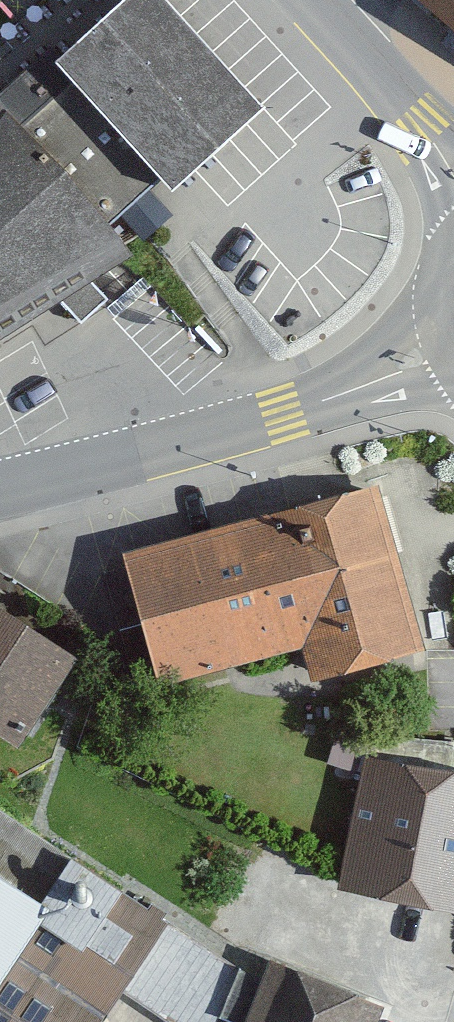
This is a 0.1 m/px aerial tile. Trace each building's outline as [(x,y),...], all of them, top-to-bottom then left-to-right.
[(58,82),(71,99),(31,132),(113,231),(156,195),(172,215),(270,134),(159,0),(158,0),(58,82)] [(453,42),(453,0),(408,0),(407,0),(453,42)] [(0,116),(0,356),(132,275),(0,116)] [(391,502),(283,526),(126,560),(157,701),(312,667),(320,701),(430,677),(391,502)] [(0,621),(0,742),(13,749),(70,667),(0,621)] [(359,773),(336,889),(453,903),(453,787),(359,773)] [(160,927),(0,818),(0,1021),(101,1021),(160,927)] [(258,966),(238,1021),(368,1021),(373,1012),(258,966)]
